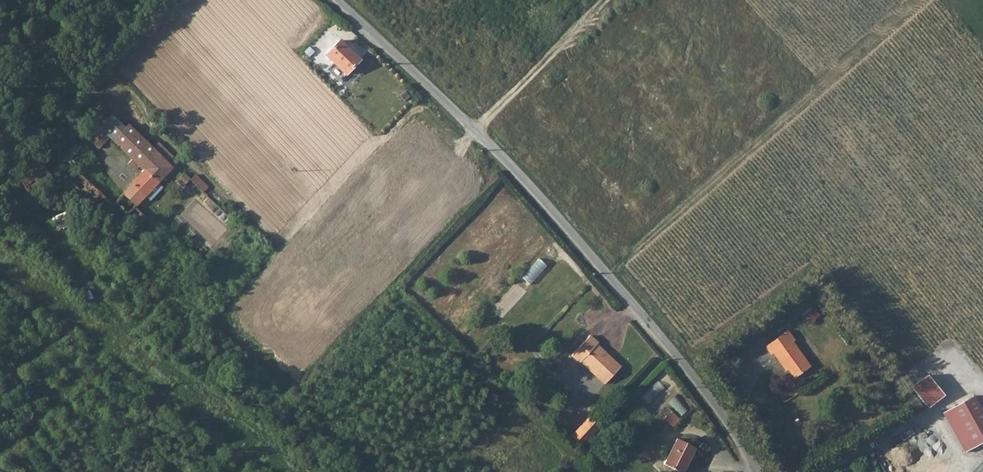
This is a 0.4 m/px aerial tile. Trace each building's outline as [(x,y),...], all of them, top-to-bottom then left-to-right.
[(327,55),(347,74),(361,60),(341,41),(327,55)] [(111,116),(125,129),(128,126),(133,120),(120,107),(111,116)] [(99,129),(109,138),(113,142),(125,129),(111,116),(100,128),(99,129)] [(95,123),(84,134),(89,139),(99,129),(100,128),(95,123)] [(154,149),(128,126),(125,129),(113,142),(118,146),(123,151),(132,159),(128,163),(135,170),(139,166),(154,150),(154,149)] [(109,138),(99,129),(89,139),(89,140),(98,149),(109,138)] [(93,155),(80,142),(79,142),(75,144),(75,148),(79,152),(69,163),(60,171),(102,215),(101,217),(113,230),(123,219),(134,229),(145,218),(135,207),(136,205),(123,192),(112,203),(78,171),(81,168),(86,163),(93,155)] [(132,183),(145,197),(150,192),(158,183),(163,179),(177,163),(173,159),(174,157),(160,143),(154,149),(154,150),(139,166),(144,171),(132,183)] [(115,149),(119,154),(123,151),(118,146),(115,149)] [(63,157),(69,163),(79,152),(75,148),(73,147),(63,157)] [(84,171),(89,167),(86,163),(81,168),(84,171)] [(185,185),(191,179),(185,172),(179,179),(185,185)] [(123,192),(136,205),(138,204),(145,197),(132,183),(123,192)] [(158,183),(150,192),(154,197),(163,188),(158,183)] [(150,201),(154,197),(150,192),(145,197),(150,201)] [(93,223),(86,230),(93,237),(99,231),(93,223)] [(806,317),(811,324),(822,315),(817,308),(806,317)] [(789,333),(766,349),(772,357),(774,355),(784,369),(786,367),(795,381),(811,370),(794,345),(796,343),(789,333)] [(571,358),(579,365),(580,364),(604,386),(620,370),(595,347),(597,346),(589,338),(571,358)] [(914,387),(931,408),(947,395),(930,374),(914,387)] [(672,401),(683,415),(690,409),(679,395),(672,401)] [(948,409),(942,412),(965,451),(982,441),(982,414),(972,395),(948,409)] [(673,410),(664,421),(673,429),(682,418),(673,410)] [(572,440),(583,450),(601,430),(590,420),(572,440)] [(678,440),(665,465),(678,471),(684,471),(696,450),(678,440)]
